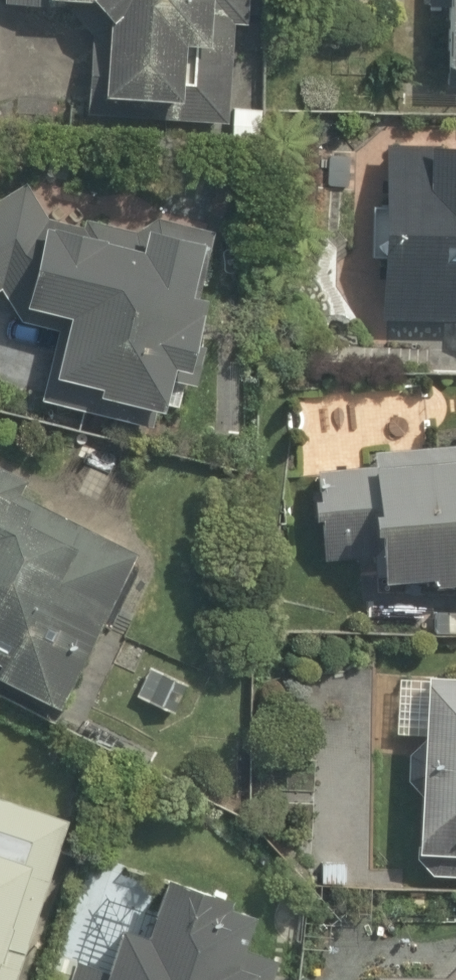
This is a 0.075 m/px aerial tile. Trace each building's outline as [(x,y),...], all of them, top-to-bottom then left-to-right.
[(4,22),(94,25),(91,106),(186,110),(189,56),(210,56),(213,0),(5,0),(4,22)] [(429,13),(448,13),(446,86),(455,86),(455,0),(430,0),(429,13)] [(387,152),(380,330),(455,333),(455,155),(387,152)] [(210,230),(53,186),(0,209),(0,298),(1,297),(12,322),(51,331),(33,405),(156,434),(169,380),(195,386),(214,304),(194,299),(210,230)] [(324,470),(310,471),(317,566),(384,561),(386,596),(455,591),(455,460),(324,470)] [(433,676),(420,883),(455,886),(455,659),(434,658),(433,676)] [(79,827),(0,796),(0,979),(20,979),(79,827)] [(88,967),(83,979),(276,979),(281,966),(243,952),(254,922),(170,891),(149,948),(125,939),(112,975),(88,967)]
